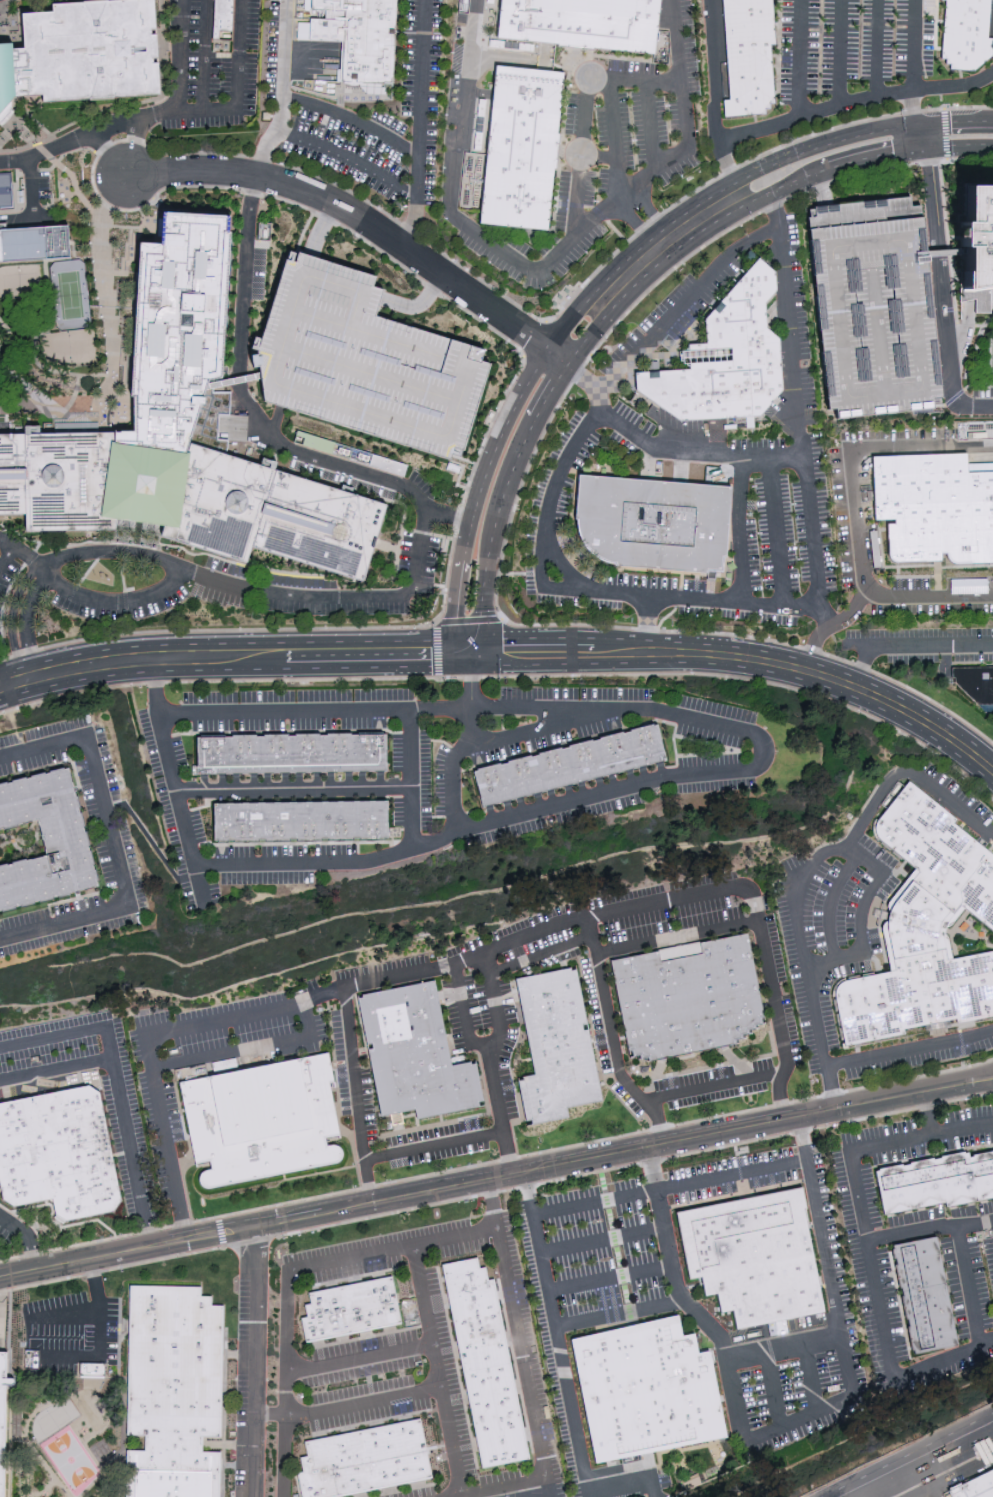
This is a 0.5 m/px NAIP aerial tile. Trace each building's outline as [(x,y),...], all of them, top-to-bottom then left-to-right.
[(3,114),(0,117),(0,40),(10,39),(9,43),(22,43),(21,11),(51,9),(51,0),(152,0),(154,29),(155,41),(156,57),(158,92),(40,99),(40,91),(14,92),(7,99),(10,106),(3,114)] [(211,40),(213,0),(235,0),(233,41),(211,40)] [(307,11),(307,0),(399,0),(396,84),(344,85),(344,43),(312,43),(311,21),(314,20),(313,12),(307,11)] [(495,37),(499,0),(660,0),(655,54),(495,37)] [(728,99),(721,0),(771,0),(771,3),(775,2),(777,45),(772,45),(776,105),(771,105),(772,109),(767,110),(768,116),(722,119),(721,99),(728,99)] [(941,52),(945,0),(990,0),(987,39),(992,39),(991,56),(975,70),(953,70),(941,52)] [(548,231),(478,224),(495,65),(565,71),(548,231)] [(12,207),(11,173),(0,173),(0,207),(12,207)] [(963,180),(992,182),(992,287),(991,288),(991,314),(975,315),(976,300),(961,304),(961,252),(961,243),(955,243),(956,218),(961,218),(963,180)] [(804,213),(909,200),(910,209),(918,208),(924,254),(942,403),(929,405),(930,413),(832,425),(830,411),(822,412),(799,232),(804,232),(802,221),(805,220),(804,213)] [(25,515),(0,515),(0,434),(53,433),(54,423),(64,423),(97,423),(97,432),(135,432),(135,395),(132,395),(132,380),(139,242),(160,243),(161,228),(162,210),(226,213),(224,231),(230,232),(221,379),(206,381),(204,387),(194,430),(183,428),(177,460),(189,461),(189,442),(386,505),(371,546),(373,548),(362,581),(250,547),(245,563),(160,537),(164,527),(125,521),(115,520),(115,530),(25,532),(25,515)] [(259,223),(271,223),(270,241),(257,240),(259,223)] [(68,257),(68,242),(68,225),(0,230),(0,261),(68,257)] [(256,348),(284,258),(294,261),(297,252),(310,257),(375,277),(372,287),(382,290),(379,299),(374,315),(482,350),(479,361),(489,363),(461,450),(452,448),(449,459),(280,407),(263,402),(260,375),(256,348)] [(679,420),(636,390),(635,373),(690,370),(689,344),(706,342),(706,317),(757,257),(773,271),(775,290),(764,301),(765,328),(780,340),(782,389),(759,415),(679,420)] [(297,430),(293,443),(404,477),(408,465),(297,430)] [(962,478),(992,478),(992,570),(958,571),(950,570),(944,565),(942,561),(937,561),(937,568),(888,569),(883,563),(882,525),(870,525),(869,463),(963,459),(962,478)] [(613,570),(597,567),(587,562),(578,552),(572,540),(571,526),(577,474),(678,482),(733,487),(730,555),(726,555),(725,567),(613,570)] [(950,668),(992,667),(992,707),(976,707),(949,679),(950,668)] [(486,814),(476,777),(660,730),(670,766),(486,814)] [(199,779),(200,742),(204,742),(389,740),(390,777),(199,779)] [(100,887),(0,913),(0,867),(46,855),(37,820),(0,829),(0,785),(67,767),(100,887)] [(985,950),(992,950),(992,1016),(949,1026),(948,1020),(903,1028),(902,1034),(843,1046),(832,994),(833,988),(840,982),(852,977),(891,968),(881,927),(885,920),(888,910),(887,902),(914,869),(876,834),(874,823),(883,812),(906,777),(956,818),(953,821),(992,853),(992,929),(964,905),(946,927),(951,957),(985,950)] [(216,848),(214,811),(390,807),(391,846),(216,848)] [(748,930),(766,1013),(740,1041),(737,1049),(727,1051),(726,1048),(645,1065),(643,1051),(631,1054),(611,959),(748,930)] [(569,966),(570,969),(576,968),(602,1100),(566,1107),(569,1117),(534,1123),(531,1118),(525,1119),(518,1077),(530,1075),(516,996),(508,997),(506,986),(515,984),(513,978),(569,966)] [(452,1063),(470,1059),(471,1064),(476,1063),(485,1107),(415,1121),(413,1109),(380,1116),(355,993),(435,977),(452,1063)] [(209,1185),(203,1184),(201,1182),(198,1178),(200,1174),(204,1171),(210,1169),(209,1162),(195,1164),(177,1080),(327,1050),(333,1082),(329,1084),(335,1114),(339,1137),(327,1139),(328,1144),(335,1143),(338,1144),(340,1147),(343,1151),(343,1155),(339,1159),(334,1162),(209,1185)] [(239,1071),(237,1058),(212,1061),(213,1074),(239,1071)] [(3,1200),(0,1184),(0,1103),(90,1086),(101,1092),(122,1201),(115,1213),(68,1221),(57,1216),(54,1201),(15,1207),(3,1200)] [(968,1155),(992,1151),(992,1199),(944,1208),(941,1203),(883,1215),(872,1173),(966,1154),(968,1155)] [(822,1311),(733,1329),(732,1309),(718,1311),(714,1289),(702,1292),(700,1274),(686,1277),(671,1210),(800,1185),(803,1207),(802,1208),(822,1311)] [(913,1351),(890,1239),(935,1230),(956,1341),(913,1351)] [(474,1255),(476,1265),(484,1264),(486,1277),(493,1275),(528,1458),(481,1467),(441,1262),(474,1255)] [(305,1344),(301,1320),(306,1319),(304,1306),(310,1304),(307,1292),(392,1276),(401,1325),(305,1344)] [(220,1453),(219,1496),(125,1496),(126,1451),(145,1452),(145,1436),(126,1435),(129,1286),(200,1288),(200,1296),(210,1297),(210,1306),(222,1306),(220,1438),(201,1437),(200,1453),(220,1453)] [(678,1315),(682,1335),(694,1333),(698,1351),(708,1349),(707,1352),(725,1436),(594,1463),(568,1338),(678,1315)] [(0,1351),(0,1496),(8,1496),(13,1385),(21,1385),(21,1377),(11,1377),(12,1352),(0,1351)] [(433,1480),(353,1496),(300,1496),(295,1474),(302,1473),(299,1459),(307,1458),(304,1444),(419,1419),(433,1480)] [(947,1487),(992,1464),(992,1496),(952,1496),(947,1487)]
